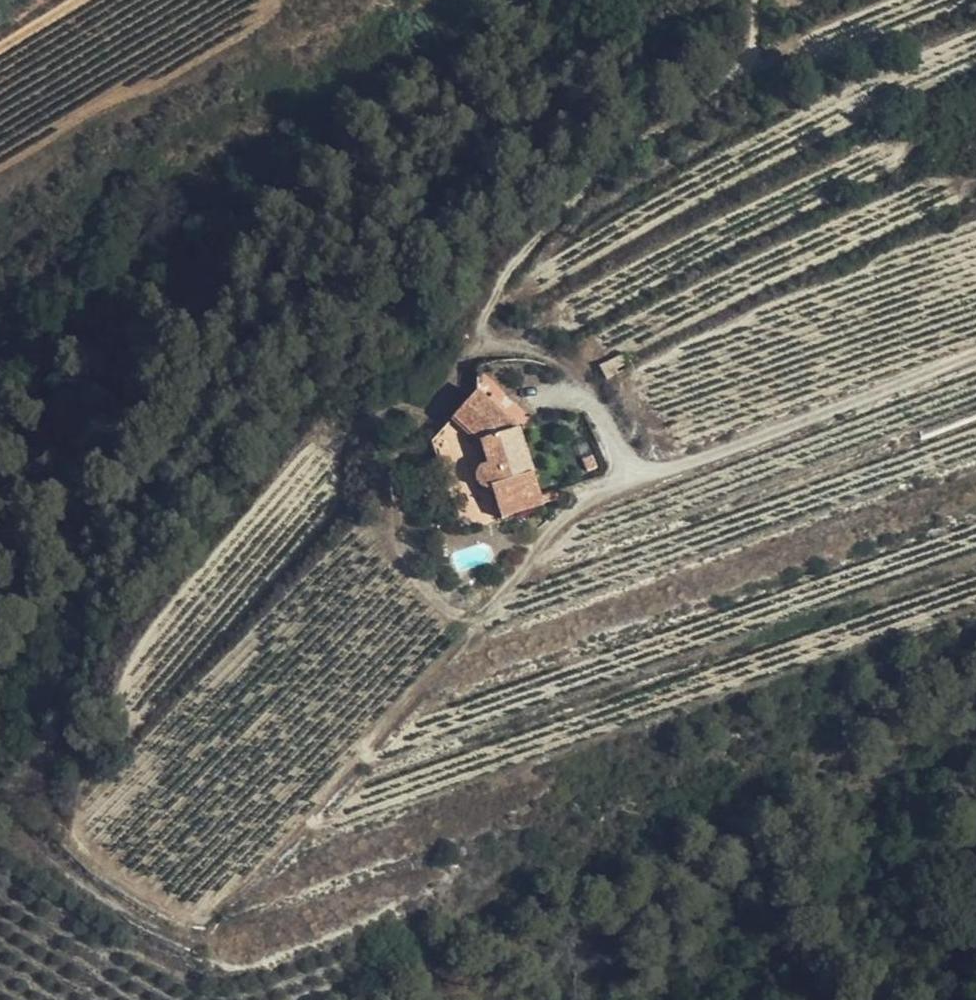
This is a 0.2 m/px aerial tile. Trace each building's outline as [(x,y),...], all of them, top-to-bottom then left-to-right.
[(545,503),(519,420),(484,386),(437,442),(462,526),(545,503)]
